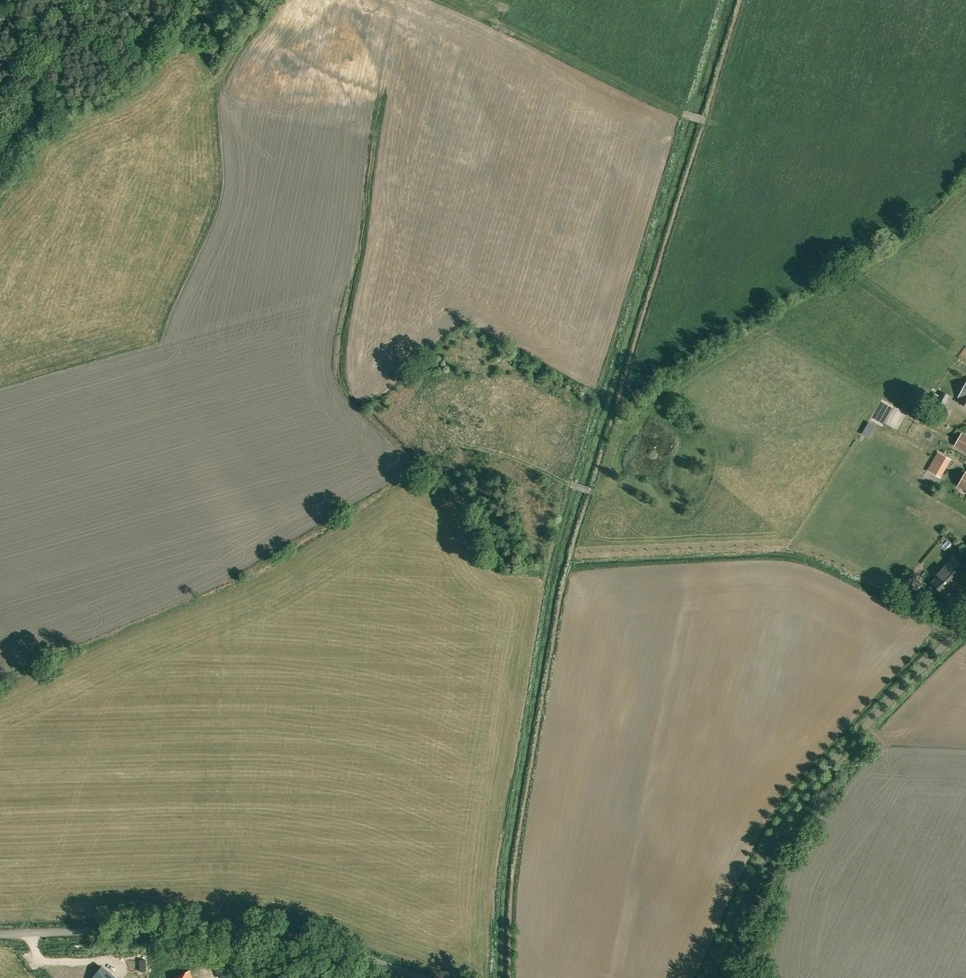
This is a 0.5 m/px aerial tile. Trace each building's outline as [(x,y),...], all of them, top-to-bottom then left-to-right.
[(958,397),(959,398),(958,401),(965,406),(965,383),(958,397)] [(950,395),(942,391),(936,402),(944,406),(950,395)] [(962,434),(956,445),(965,451),(965,436),(962,434)] [(938,451),(927,470),(941,478),(952,459),(938,451)] [(939,576),(933,582),(945,595),(962,578),(957,573),(964,567),(954,558),(938,574),(939,576)] [(909,598),(916,585),(895,576),(889,589),(909,598)] [(927,605),(931,597),(919,591),(915,600),(927,605)] [(104,970),(98,977),(116,977),(104,970)]
